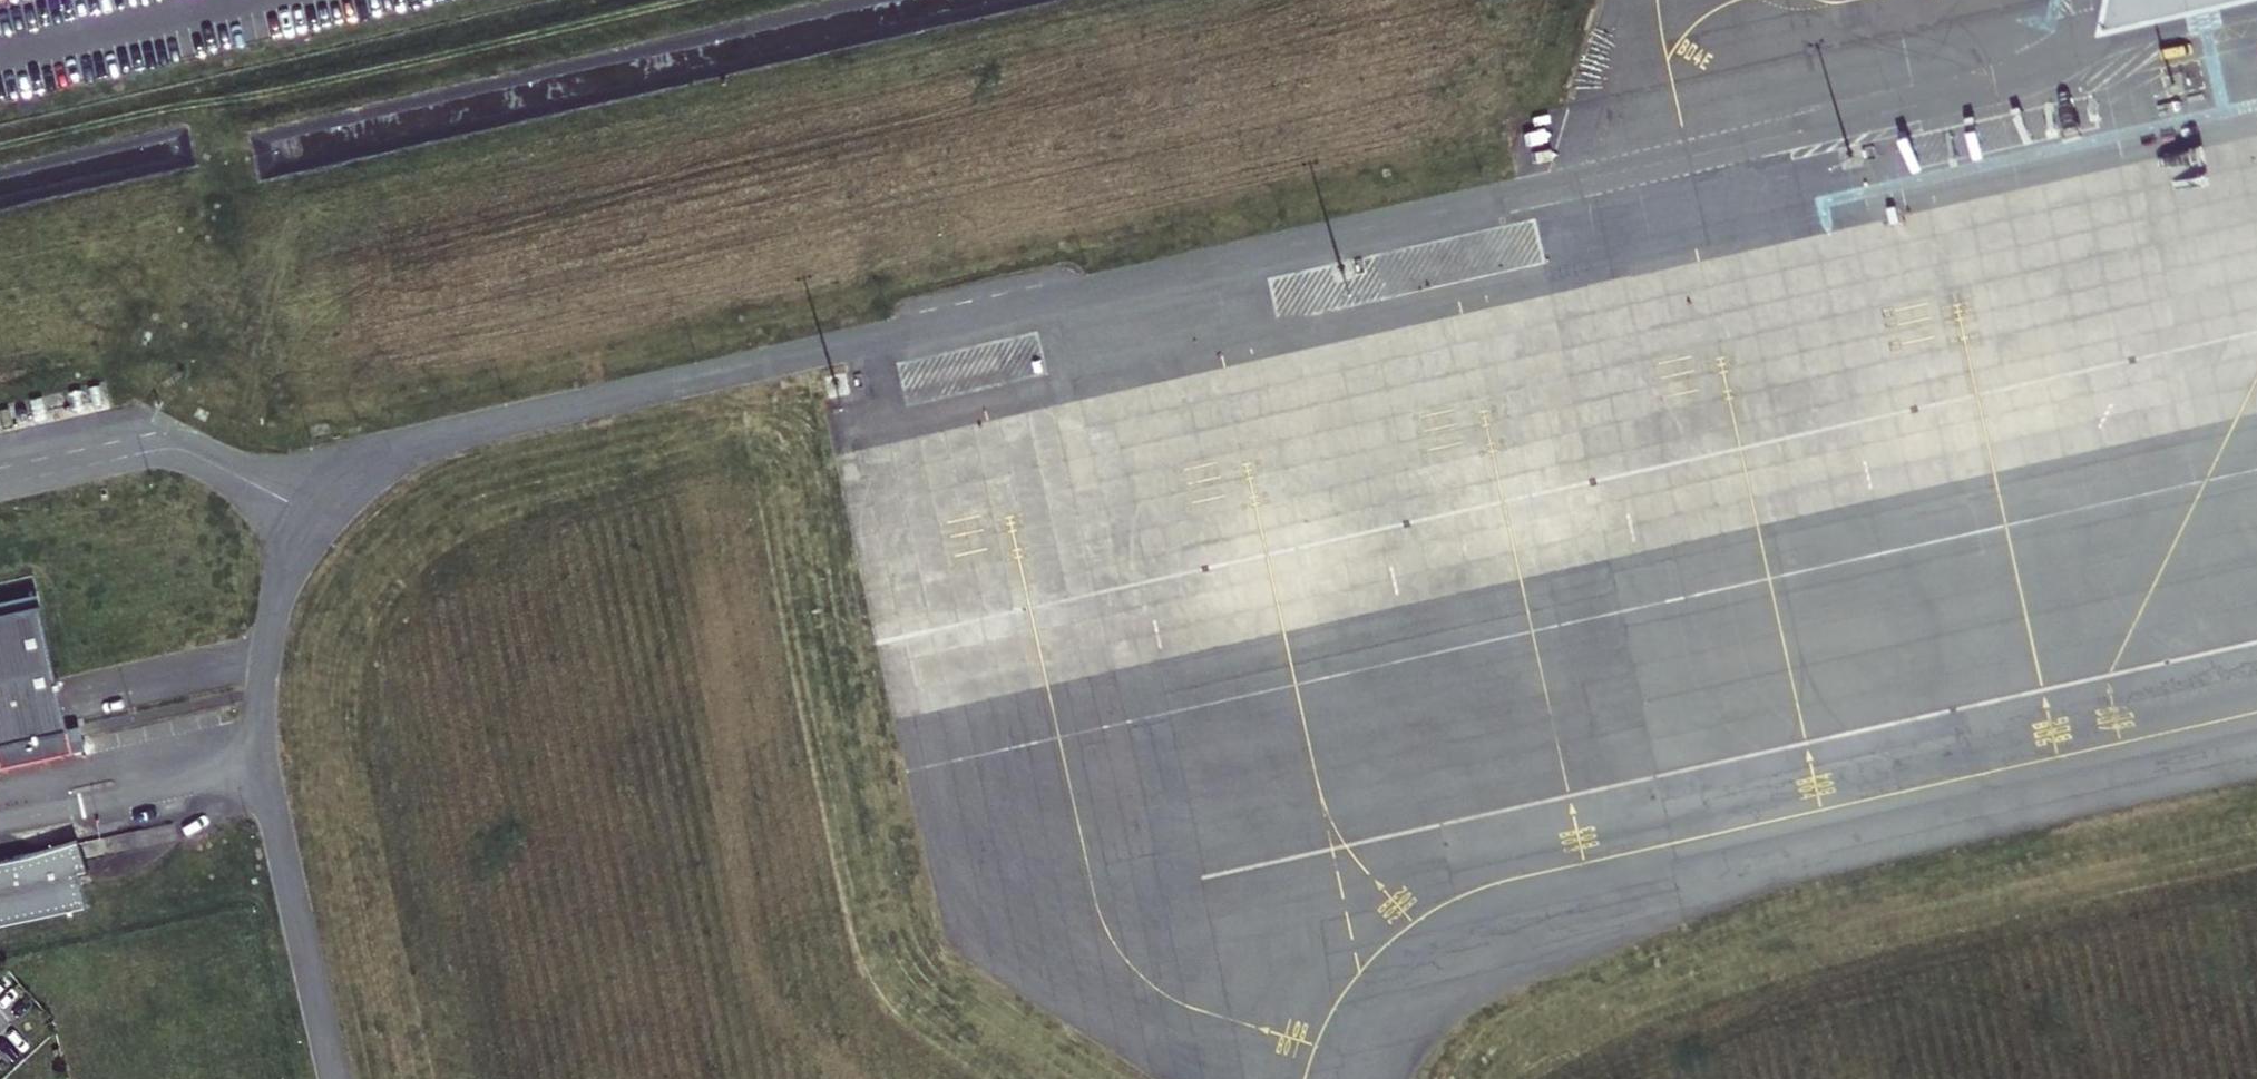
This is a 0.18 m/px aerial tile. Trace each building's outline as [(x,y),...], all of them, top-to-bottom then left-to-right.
[(43,609),(41,599),(0,608),(0,619),(40,610),(43,609)] [(0,619),(0,757),(2,767),(3,771),(76,754),(43,609),(40,610),(0,619)] [(87,909),(80,874),(89,873),(79,843),(0,859),(0,927),(87,909)]
